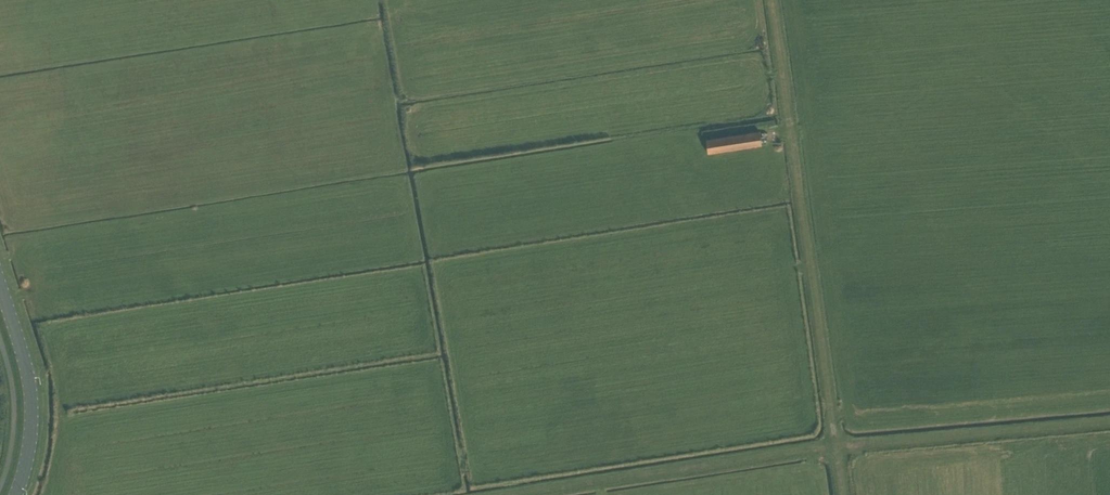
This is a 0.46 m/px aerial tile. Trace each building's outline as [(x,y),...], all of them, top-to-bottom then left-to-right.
[(708,153),(762,145),(759,131),(705,139),(708,153)]
